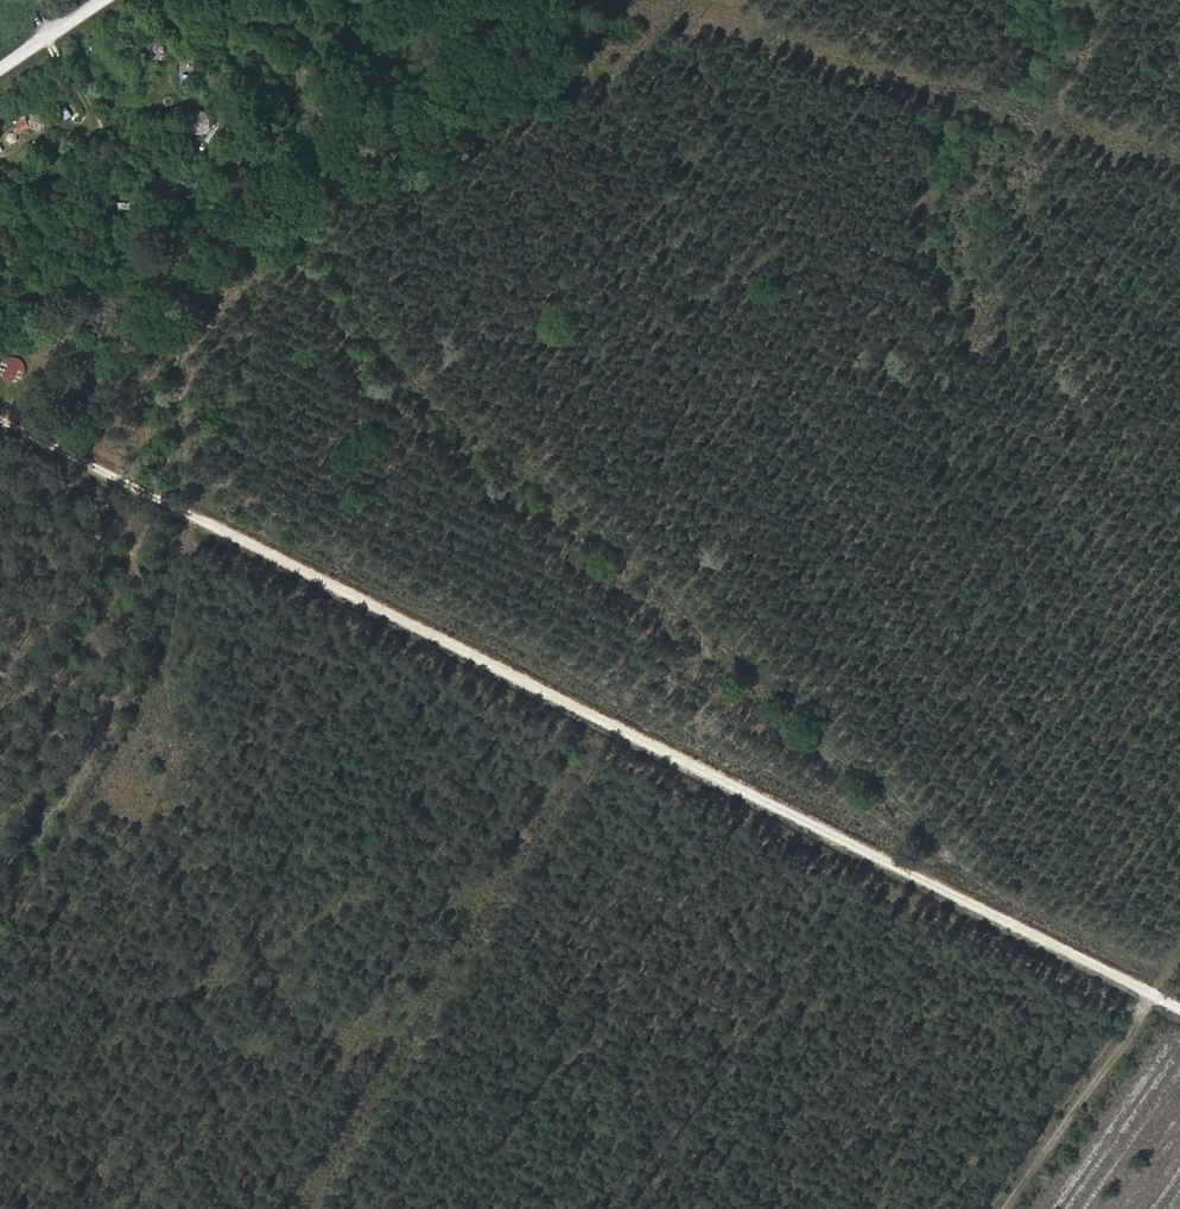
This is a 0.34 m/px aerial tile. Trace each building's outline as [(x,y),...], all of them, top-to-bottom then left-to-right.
[(29,118),(17,122),(20,130),(32,127),(29,118)] [(31,361),(8,355),(2,376),(25,382),(31,361)]
